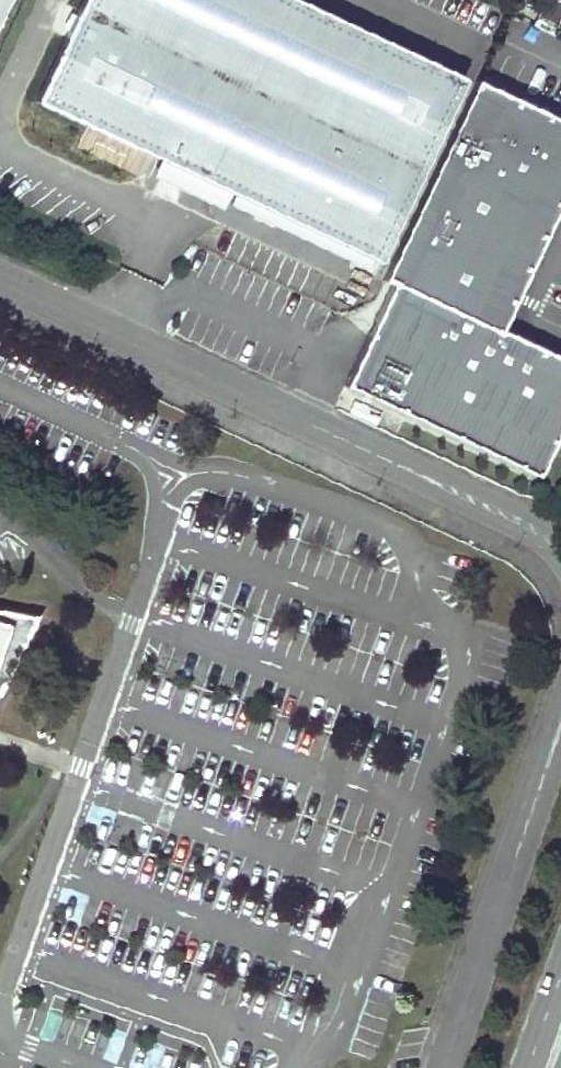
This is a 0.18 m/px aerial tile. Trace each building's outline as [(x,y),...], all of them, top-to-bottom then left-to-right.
[(8,0),(0,0),(0,17),(8,0)] [(380,261),(465,79),(296,0),(84,0),(37,101),(161,159),(230,191),(380,261)] [(554,0),(547,0),(538,15),(557,25),(557,24),(560,17),(560,4),(554,0)] [(477,79),(383,281),(391,284),(343,386),(536,476),(560,423),(560,359),(497,329),(560,196),(560,119),(477,79)] [(230,191),(161,159),(153,176),(222,208),(230,191)] [(2,694),(40,614),(0,619),(0,693),(2,694)]
